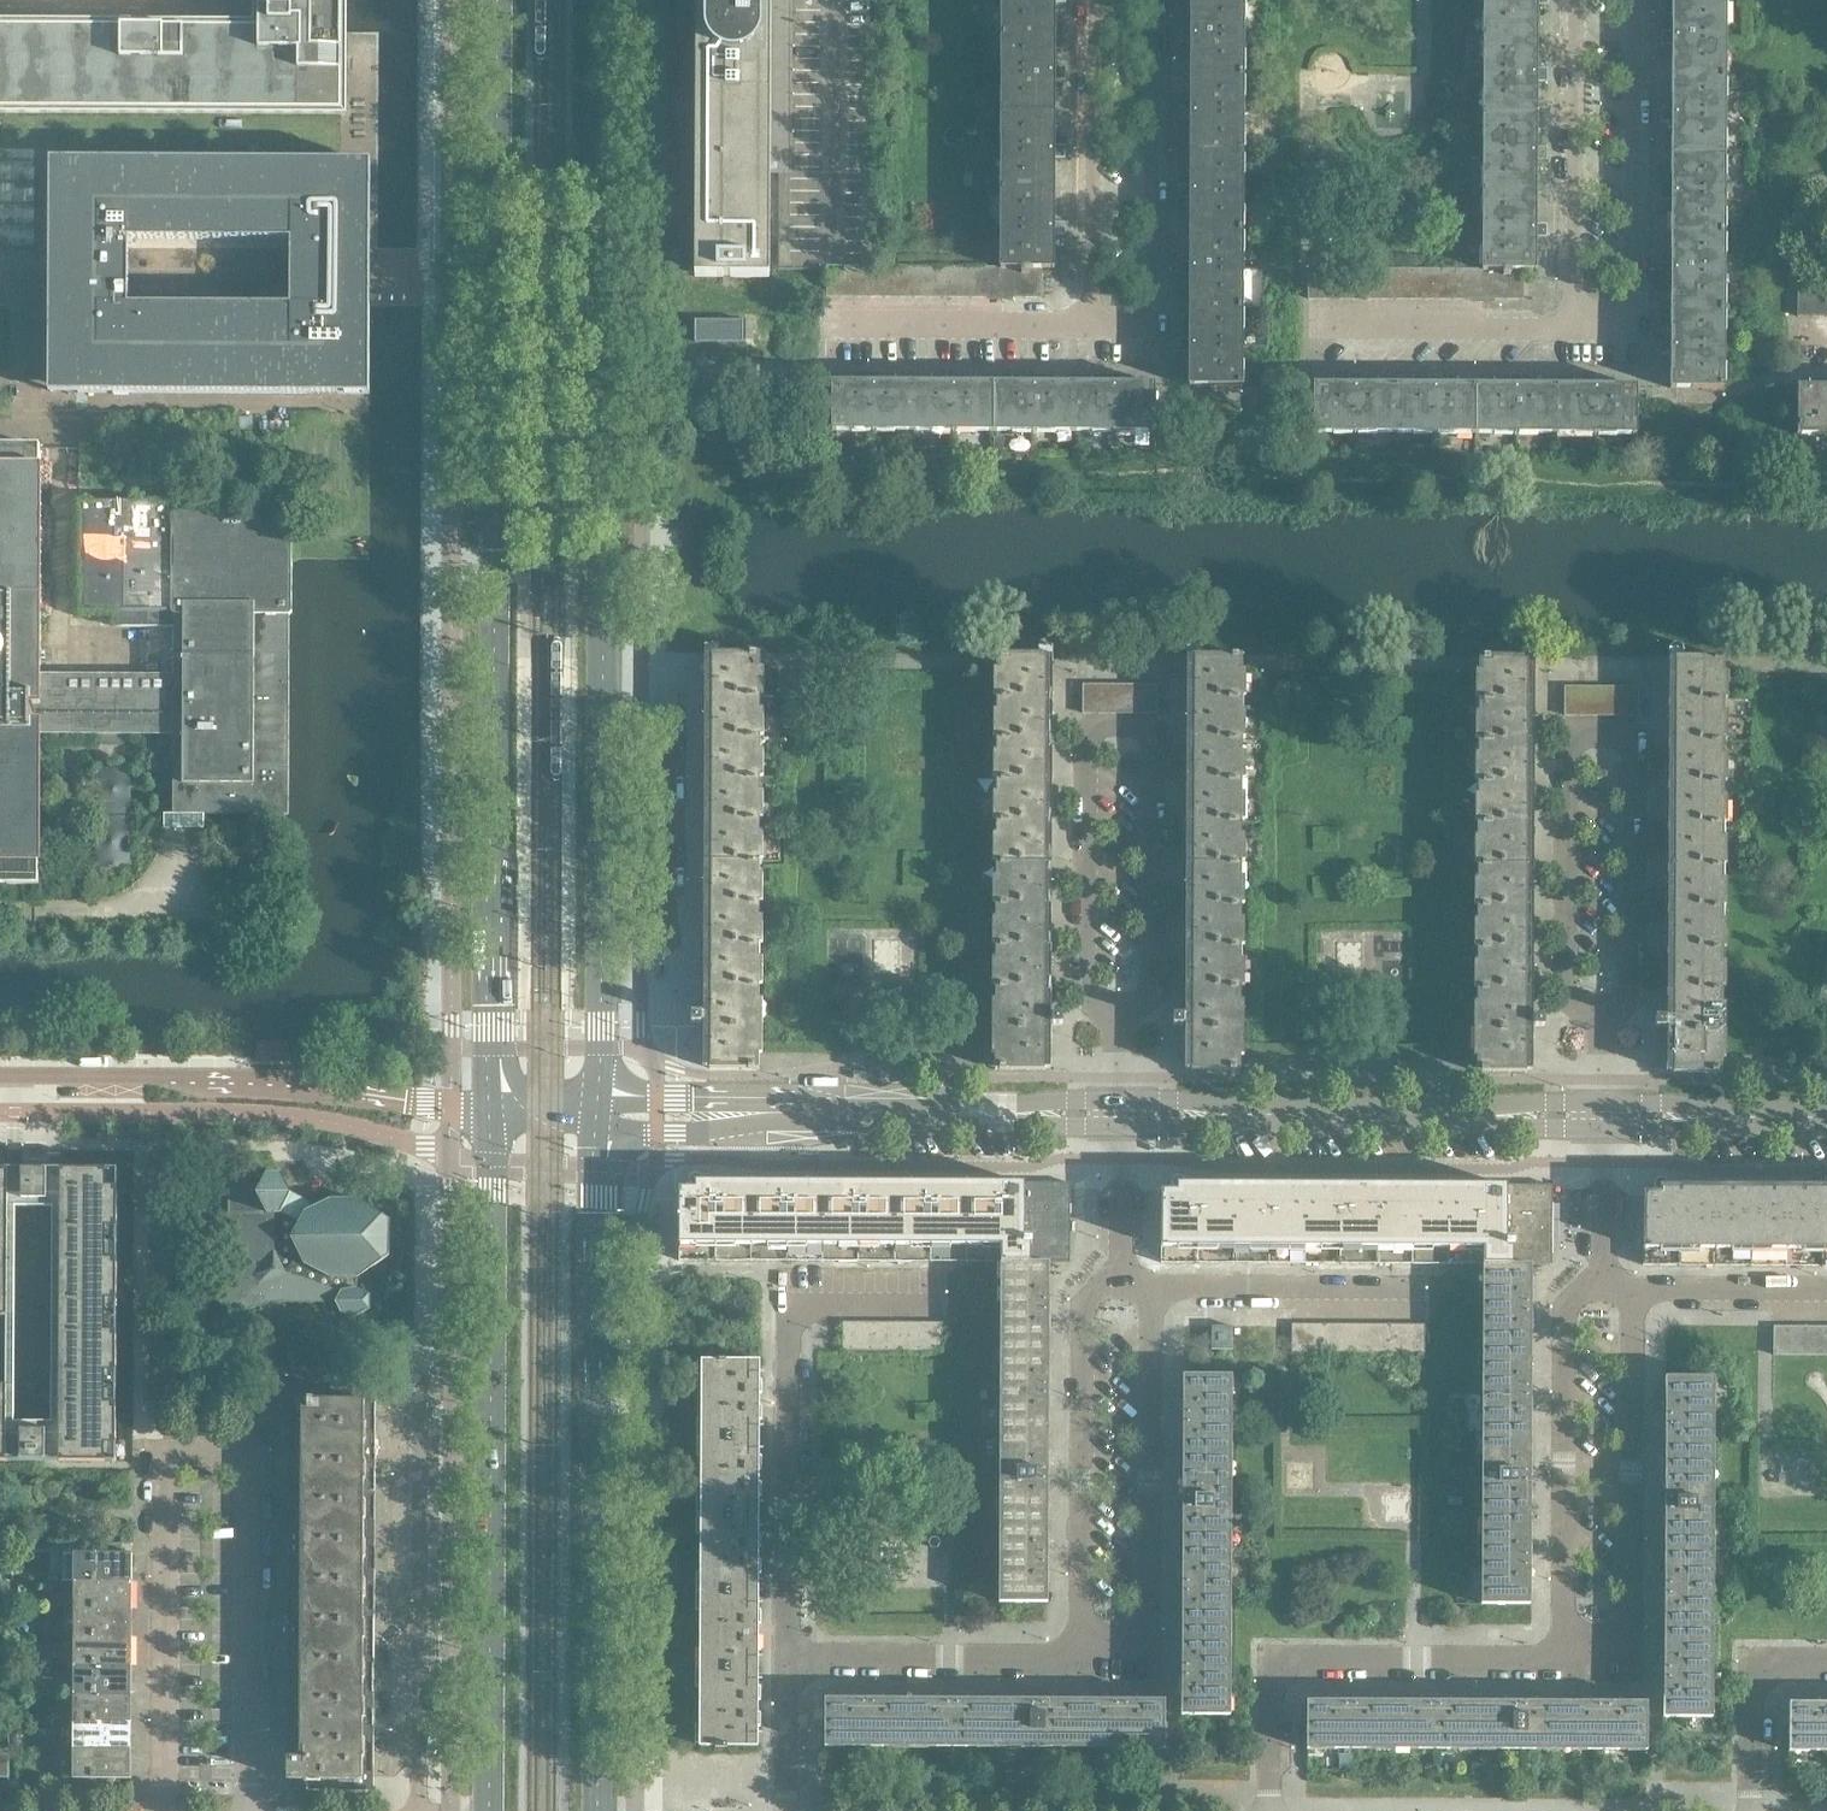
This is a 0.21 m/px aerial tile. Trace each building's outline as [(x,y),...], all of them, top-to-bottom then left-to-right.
[(221,110),(259,111),(342,111),(342,40),(342,0),(259,0),(259,27),(0,26),(0,109),(221,110)] [(771,0),(696,0),(695,277),(770,277),(770,269),(827,269),(827,266),(843,266),(857,266),(872,266),(876,266),(875,236),(876,172),(770,172),(771,0)] [(1066,0),(1002,0),(1002,34),(1056,35),(1056,2),(1066,3),(1066,0)] [(1244,0),(1191,0),(1191,30),(1180,30),(1180,43),(1190,43),(1190,75),(1244,75),(1244,0)] [(1537,0),(1484,0),(1484,36),(1537,36),(1537,0)] [(1726,0),(1673,0),(1672,77),(1726,77),(1726,0)] [(1066,80),(1066,67),(1055,67),(1056,35),(1002,34),(1002,112),(1055,112),(1055,80),(1066,80)] [(1537,114),(1537,36),(1484,36),(1483,114),(1537,114)] [(1244,153),(1244,114),(1244,75),(1190,75),(1190,107),(1180,107),(1180,120),(1190,120),(1190,152),(1244,153)] [(1725,155),(1726,115),(1726,77),(1672,77),(1672,154),(1725,155)] [(1066,158),(1066,145),(1055,145),(1055,112),(1002,112),(1001,190),(1055,190),(1055,158),(1066,158)] [(1537,192),(1537,114),(1483,114),(1483,191),(1537,192)] [(1243,230),(1244,153),(1190,152),(1190,185),(1179,185),(1179,198),(1190,198),(1190,230),(1243,230)] [(1725,232),(1725,155),(1672,154),(1671,232),(1725,232)] [(369,394),(370,304),(370,282),(370,160),(356,160),(341,160),(328,160),(50,159),(50,239),(47,278),(50,298),(49,393),(88,393),(369,394)] [(1065,235),(1065,222),(1055,222),(1055,190),(1001,190),(1001,267),(1001,268),(1042,269),(1055,269),(1055,235),(1065,235)] [(1536,270),(1537,192),(1483,191),(1483,269),(1483,270),(1524,270),(1536,270)] [(1243,307),(1243,230),(1190,230),(1190,262),(1179,262),(1179,275),(1189,275),(1189,307),(1243,307)] [(1725,309),(1725,232),(1671,232),(1671,309),(1725,309)] [(843,296),(843,266),(827,266),(827,269),(827,296),(843,296)] [(857,296),(857,266),(843,266),(843,296),(857,296)] [(871,296),(872,266),(857,266),(857,296),(871,296)] [(886,266),(876,266),(872,266),(871,296),(886,296),(886,266)] [(900,297),(901,266),(886,266),(886,296),(900,297)] [(915,297),(915,266),(901,266),(900,297),(915,297)] [(929,297),(929,267),(915,266),(915,297),(929,297)] [(944,297),(944,267),(929,267),(929,297),(944,297)] [(958,297),(958,267),(944,267),(944,297),(958,297)] [(973,297),(973,267),(958,267),(958,297),(973,297)] [(987,297),(987,267),(973,267),(973,297),(987,297)] [(1042,297),(1042,269),(1001,268),(1001,267),(987,267),(987,297),(1042,297)] [(1324,298),(1324,268),(1309,268),(1309,298),(1324,298)] [(1339,298),(1339,268),(1324,268),(1324,298),(1339,298)] [(1353,298),(1353,268),(1339,268),(1339,298),(1353,298)] [(1368,299),(1368,268),(1353,268),(1353,298),(1368,299)] [(1382,299),(1382,268),(1368,268),(1368,299),(1382,299)] [(1396,299),(1397,268),(1382,268),(1382,299),(1396,299)] [(1411,299),(1411,268),(1397,268),(1396,299),(1411,299)] [(1425,299),(1425,269),(1411,268),(1411,299),(1425,299)] [(1440,299),(1440,269),(1425,269),(1425,299),(1440,299)] [(1454,299),(1454,269),(1440,269),(1440,299),(1454,299)] [(1469,299),(1469,269),(1454,269),(1454,299),(1469,299)] [(1524,299),(1524,270),(1483,270),(1483,269),(1469,269),(1469,299),(1524,299)] [(1813,316),(1813,282),(1798,282),(1798,316),(1813,316)] [(1813,282),(1813,316),(1826,316),(1826,282),(1813,282)] [(1242,386),(1243,307),(1189,307),(1189,339),(1179,339),(1179,352),(1189,352),(1189,385),(1242,386)] [(1724,388),(1724,348),(1725,309),(1671,309),(1671,388),(1724,388)] [(743,342),(744,319),(695,319),(695,341),(743,342)] [(914,431),(914,382),(880,382),(880,371),(868,371),(868,382),(833,382),(833,430),(914,431)] [(994,431),(994,382),(960,382),(960,372),(948,372),(948,382),(914,382),(914,431),(994,431)] [(1074,431),(1075,383),(1041,383),(1041,372),(1028,372),(1028,383),(994,382),(994,431),(1074,431)] [(1155,432),(1155,400),(1156,383),(1121,383),(1121,372),(1108,372),(1108,383),(1075,383),(1074,431),(1155,432)] [(1395,433),(1395,384),(1362,384),(1362,373),(1349,373),(1349,384),(1314,384),(1314,432),(1395,433)] [(1475,433),(1476,384),(1442,384),(1442,374),(1429,374),(1429,384),(1395,384),(1395,433),(1475,433)] [(1556,434),(1556,385),(1522,385),(1522,374),(1510,374),(1510,385),(1476,384),(1475,433),(1556,434)] [(1636,434),(1637,402),(1637,385),(1602,385),(1602,375),(1590,374),(1590,385),(1556,385),(1556,434),(1636,434)] [(1797,386),(1797,435),(1826,435),(1826,386),(1797,386)] [(41,486),(42,448),(10,448),(4,448),(0,448),(0,886),(3,886),(40,886),(40,734),(101,734),(132,734),(173,734),(173,813),(289,814),(290,613),(292,613),(292,575),(292,517),(290,517),(290,514),(174,514),(174,516),(172,516),(172,519),(165,519),(165,514),(125,513),(124,611),(149,611),(149,626),(174,627),(174,628),(174,675),(161,675),(41,674),(41,649),(41,486)] [(759,1049),(760,860),(761,662),(761,653),(713,653),(712,653),(712,661),(710,1009),(704,1009),(704,1013),(702,1013),(702,1011),(692,1011),(692,1022),(702,1022),(702,1021),(704,1021),(704,1023),(703,1029),(704,1036),(710,1042),(710,1068),(759,1068),(759,1049)] [(1045,1010),(1046,851),(1046,665),(1046,654),(997,654),(997,664),(995,1069),(1045,1070),(1045,1044),(1050,1038),(1052,1031),(1051,1024),(1051,1022),(1052,1022),(1052,1024),(1063,1024),(1063,1013),(1052,1013),(1053,1014),(1051,1014),(1051,1010),(1045,1010)] [(1241,1048),(1242,862),(1243,663),(1243,655),(1194,655),(1194,663),(1192,1011),(1186,1011),(1186,1015),(1184,1015),(1184,1013),(1173,1013),(1173,1024),(1184,1024),(1184,1023),(1186,1023),(1186,1025),(1184,1031),(1186,1038),(1192,1044),(1191,1070),(1241,1070),(1241,1048)] [(1528,656),(1479,656),(1479,669),(1477,1054),(1477,1071),(1526,1072),(1526,1045),(1532,1040),(1534,1033),(1532,1026),(1532,1025),(1534,1025),(1534,1026),(1545,1026),(1545,1015),(1534,1015),(1534,1016),(1532,1016),(1532,1013),(1527,1012),(1527,853),(1528,669),(1528,656)] [(1722,1051),(1723,864),(1724,668),(1724,657),(1675,657),(1675,668),(1673,1013),(1667,1013),(1667,1015),(1655,1015),(1655,1026),(1667,1026),(1667,1029),(1668,1029),(1667,1040),(1673,1040),(1673,1072),(1722,1073),(1722,1051)] [(1098,713),(1099,684),(1084,684),(1084,713),(1098,713)] [(1113,713),(1113,684),(1099,684),(1098,713),(1113,713)] [(1127,713),(1127,684),(1113,684),(1113,713),(1127,713)] [(1142,713),(1142,684),(1127,684),(1127,713),(1142,713)] [(1157,713),(1157,684),(1142,684),(1142,713),(1157,713)] [(1580,715),(1580,686),(1565,686),(1565,715),(1580,715)] [(1594,715),(1595,686),(1580,686),(1580,715),(1594,715)] [(1609,715),(1609,687),(1595,686),(1594,715),(1609,715)] [(1623,716),(1624,687),(1609,687),(1609,715),(1623,716)] [(1639,716),(1639,687),(1624,687),(1623,716),(1639,716)] [(117,1461),(118,1191),(118,1168),(0,1168),(0,1461),(117,1461)] [(389,1229),(388,1225),(390,1225),(390,1220),(357,1199),(333,1198),(319,1205),(317,1204),(315,1207),(307,1211),(287,1201),(291,1193),(281,1173),(268,1173),(260,1187),(230,1173),(223,1180),(230,1192),(229,1240),(229,1257),(209,1289),(229,1315),(272,1303),(336,1303),(341,1314),(357,1316),(371,1309),(370,1294),(358,1288),(358,1277),(390,1256),(390,1251),(388,1251),(389,1247),(389,1245),(390,1242),(390,1238),(390,1236),(389,1232),(389,1229)] [(1070,1262),(1071,1187),(1071,1182),(1002,1182),(1002,1189),(1002,1262),(1050,1262),(1070,1262)] [(1552,1264),(1552,1185),(1484,1185),(1484,1192),(1484,1264),(1531,1264),(1552,1264)] [(1002,1262),(1002,1189),(680,1188),(679,1261),(1002,1262)] [(1484,1264),(1484,1192),(1162,1190),(1162,1262),(1484,1264)] [(1644,1192),(1643,1265),(1826,1266),(1826,1193),(1644,1192)] [(1048,1602),(1050,1262),(1002,1262),(1000,1601),(1048,1602)] [(1531,1264),(1484,1264),(1483,1308),(1482,1603),(1530,1604),(1531,1264)] [(860,1350),(860,1322),(843,1322),(842,1350),(860,1350)] [(876,1351),(877,1322),(860,1322),(860,1350),(876,1351)] [(893,1351),(893,1322),(877,1322),(876,1351),(893,1351)] [(909,1351),(909,1322),(893,1322),(893,1351),(909,1351)] [(925,1351),(925,1322),(909,1322),(909,1351),(925,1351)] [(943,1351),(943,1326),(943,1322),(925,1322),(925,1351),(943,1351)] [(1310,1352),(1310,1323),(1292,1323),(1292,1352),(1310,1352)] [(1326,1352),(1326,1323),(1310,1323),(1310,1352),(1326,1352)] [(1342,1353),(1342,1323),(1326,1323),(1326,1352),(1342,1353)] [(1358,1353),(1359,1324),(1342,1323),(1342,1353),(1358,1353)] [(1375,1353),(1375,1324),(1359,1324),(1358,1353),(1375,1353)] [(1391,1353),(1391,1324),(1375,1324),(1375,1353),(1391,1353)] [(1407,1353),(1407,1324),(1391,1324),(1391,1353),(1407,1353)] [(1425,1353),(1425,1333),(1425,1324),(1407,1324),(1407,1353),(1425,1353)] [(1232,1349),(1233,1325),(1212,1325),(1212,1349),(1232,1349)] [(1791,1354),(1792,1326),(1774,1326),(1774,1354),(1791,1354)] [(1808,1355),(1808,1326),(1792,1326),(1791,1354),(1808,1355)] [(1824,1355),(1824,1326),(1808,1326),(1808,1355),(1824,1355)] [(760,1438),(760,1394),(760,1361),(702,1360),(702,1438),(760,1438)] [(1230,1714),(1232,1503),(1232,1375),(1184,1374),(1184,1383),(1182,1714),(1230,1714)] [(1712,1716),(1713,1505),(1714,1377),(1666,1377),(1664,1716),(1712,1716)] [(363,1779),(365,1399),(309,1398),(309,1419),(290,1419),(288,1778),(363,1779)] [(760,1515),(760,1470),(760,1438),(702,1438),(702,1515),(760,1515)] [(759,1592),(759,1547),(760,1515),(702,1515),(701,1591),(759,1592)] [(133,1582),(133,1555),(133,1553),(75,1552),(75,1581),(133,1582)] [(133,1610),(133,1582),(75,1581),(75,1609),(133,1610)] [(759,1668),(759,1623),(759,1592),(701,1591),(701,1668),(759,1668)] [(132,1637),(133,1610),(75,1609),(75,1637),(132,1637)] [(132,1665),(132,1637),(75,1637),(75,1665),(132,1665)] [(132,1693),(132,1665),(75,1665),(75,1693),(132,1693)] [(758,1746),(759,1700),(759,1668),(701,1668),(701,1746),(758,1746)] [(132,1721),(132,1693),(75,1693),(74,1721),(132,1721)] [(1165,1748),(1165,1700),(826,1698),(826,1746),(1165,1748)] [(1647,1750),(1647,1702),(1308,1700),(1308,1748),(1647,1750)] [(1790,1702),(1789,1751),(1826,1751),(1826,1703),(1790,1702)] [(132,1749),(132,1721),(74,1721),(74,1749),(132,1749)] [(132,1778),(132,1749),(74,1749),(74,1778),(132,1778)]
